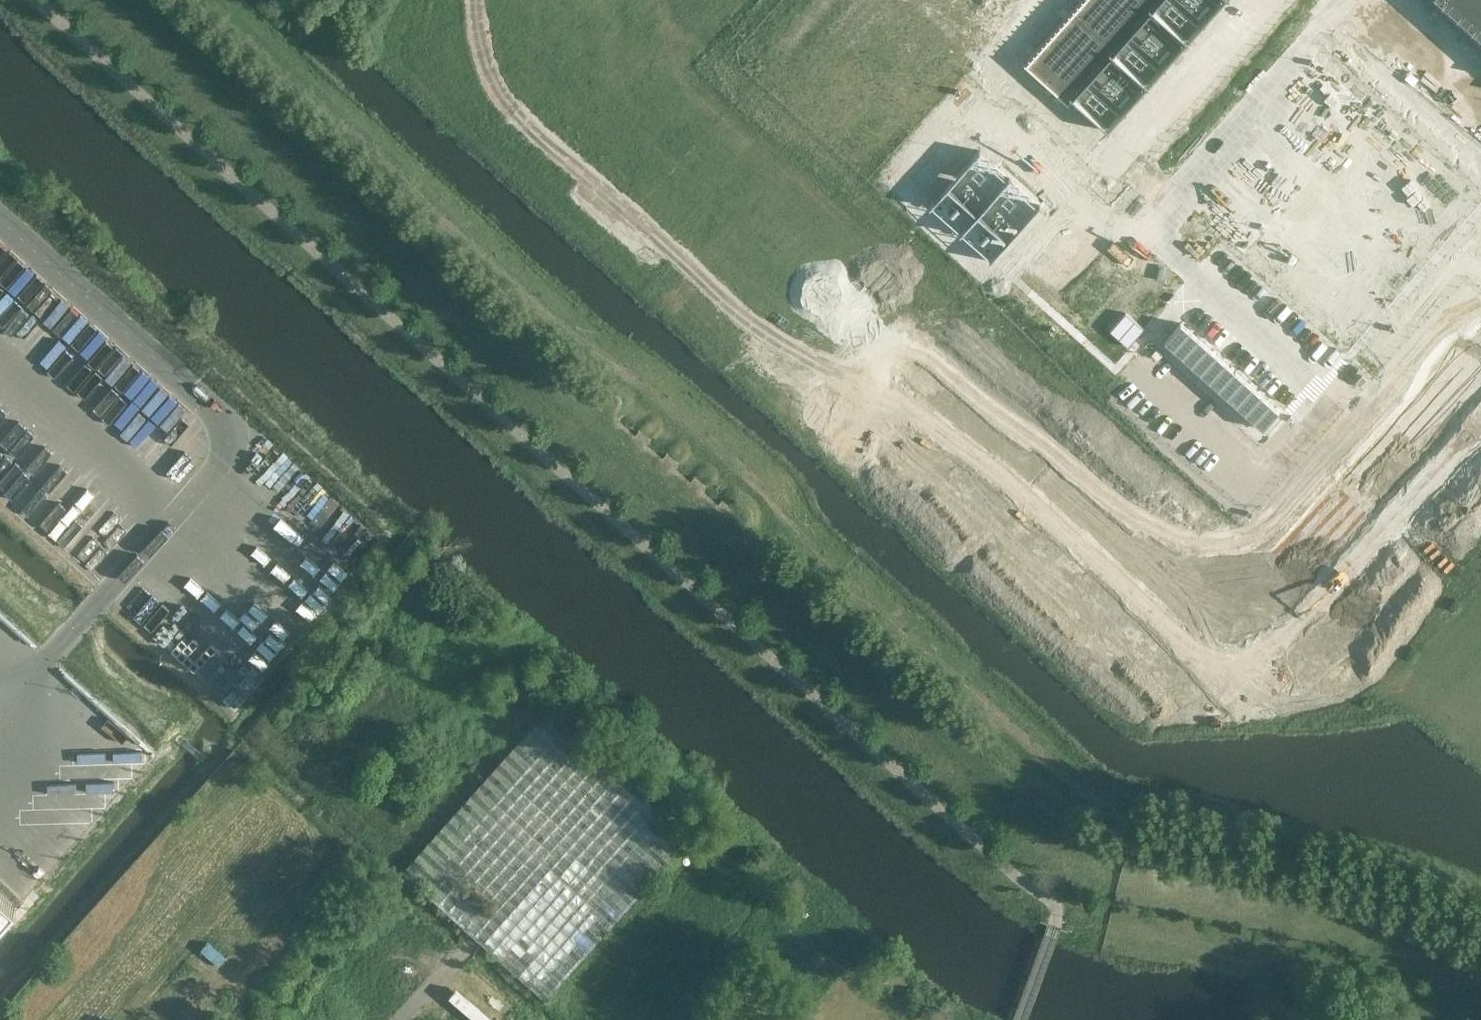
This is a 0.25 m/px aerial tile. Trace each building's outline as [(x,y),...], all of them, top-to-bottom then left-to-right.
[(1188,41),(1225,0),(1081,0),(1024,63),(1069,103),(1070,102),(1069,102),(1072,99),(1108,131),(1108,130),(1109,131),(1110,130),(1109,129),(1148,86),(1149,87),(1150,86),(1148,85),(1187,42),(1189,43),(1189,42),(1188,41)] [(1480,33),(1480,0),(1445,0),(1480,33)] [(665,475),(671,473),(674,470),(688,481),(685,486),(684,491),(694,500),(700,498),(703,494),(716,504),(713,508),(711,514),(722,523),(729,516),(734,509),(725,501),(724,500),(720,504),(704,490),(707,486),(706,485),(697,477),(696,476),(692,480),(675,465),(678,461),(677,460),(669,453),(667,452),(663,456),(647,441),(650,437),(649,436),(640,428),(639,428),(635,432),(619,418),(624,413),(622,412),(616,420),(631,433),(628,437),(627,443),(637,451),(643,449),(646,445),(659,457),(656,461),(655,467),(665,475)] [(402,869),(484,943),(546,998),(692,835),(548,706),(402,869)] [(17,907),(0,892),(0,924),(13,909),(14,910),(17,907)]
